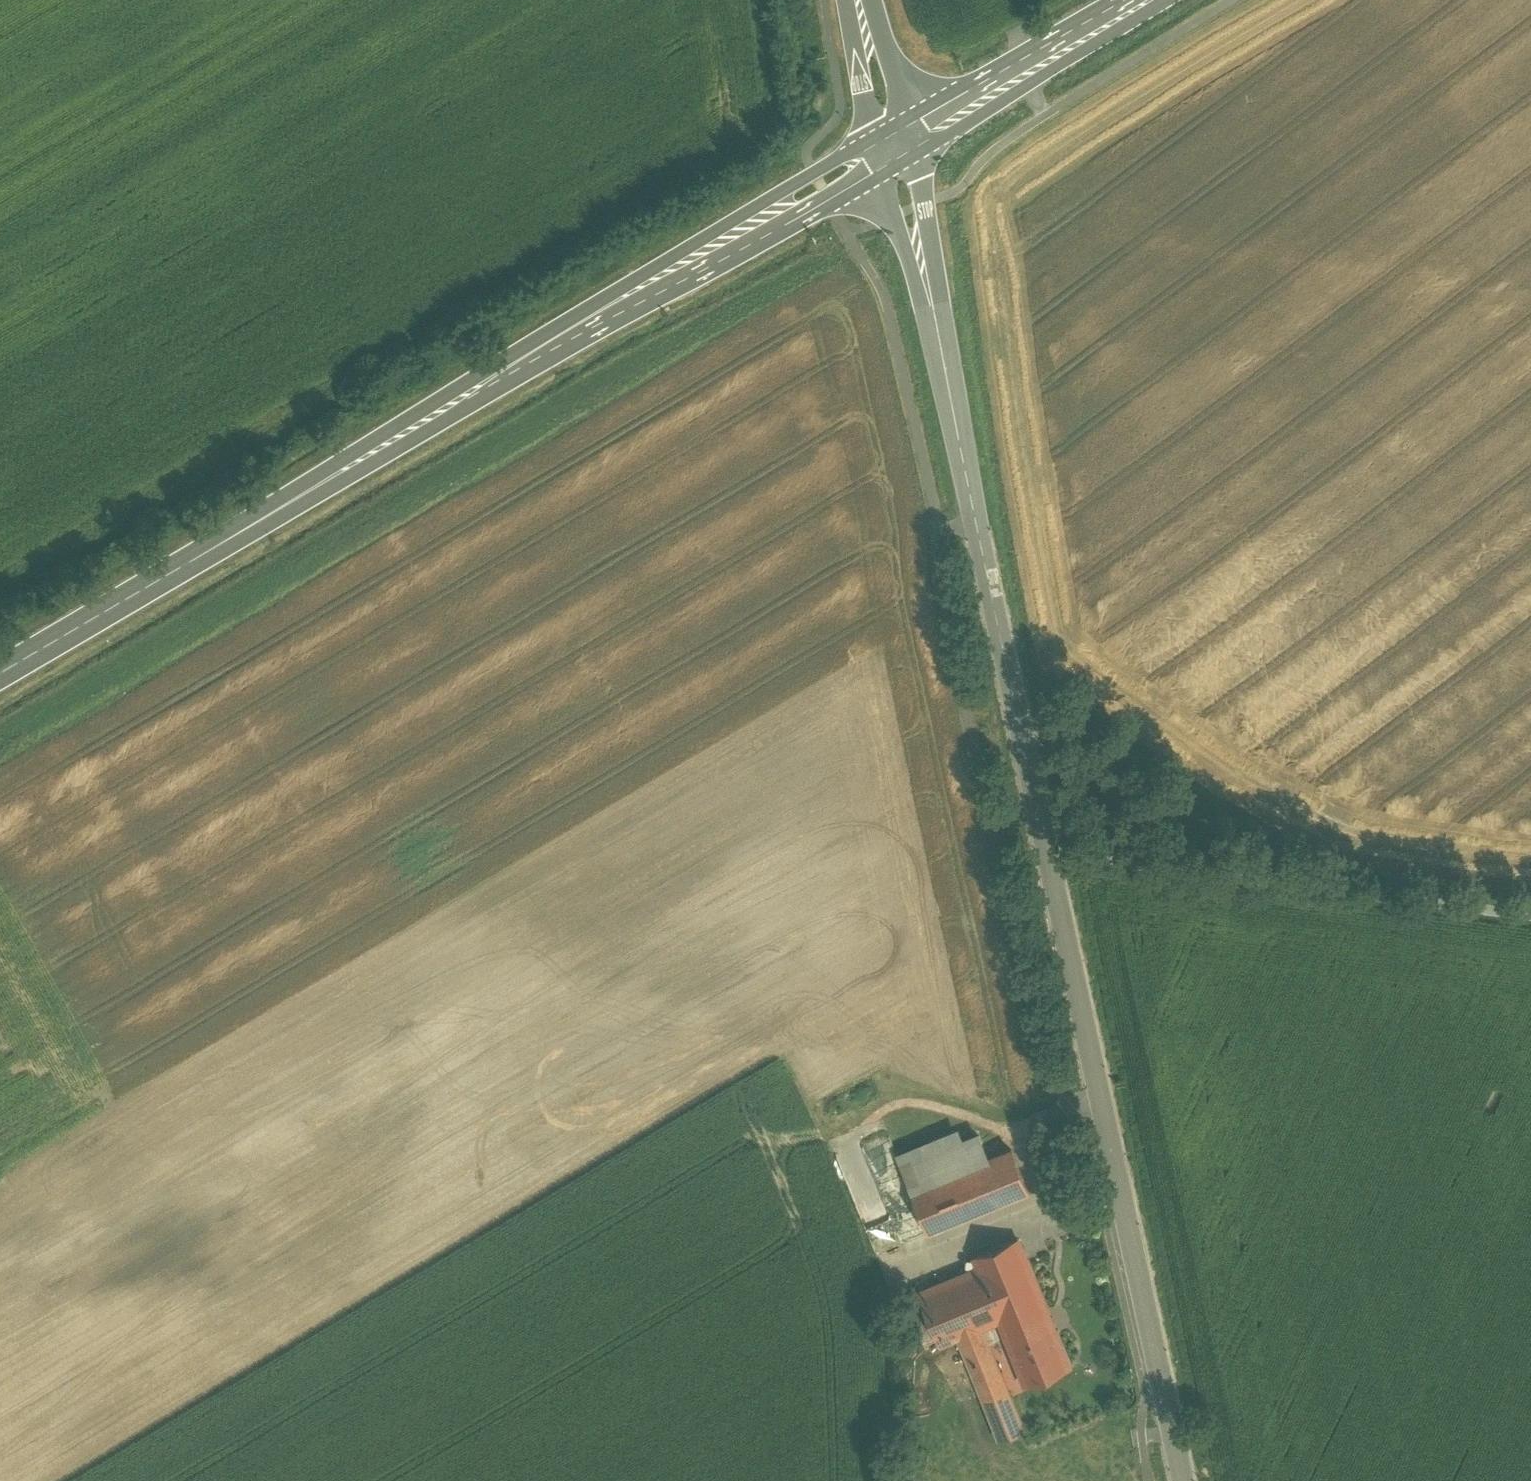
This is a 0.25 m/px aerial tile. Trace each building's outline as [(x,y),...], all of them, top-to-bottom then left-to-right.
[(911,1190),(986,1160),(976,1135),(958,1142),(954,1131),(897,1154),(911,1190)] [(928,1232),(1029,1191),(1012,1150),(986,1160),(911,1190),(928,1232)] [(1017,1239),(974,1257),(978,1268),(918,1292),(940,1345),(959,1337),(1001,1440),(1023,1431),(987,1343),(981,1328),(992,1323),(999,1321),(1043,1302),(1017,1239)] [(1043,1302),(999,1321),(1025,1385),(1069,1366),(1043,1302)] [(992,1323),(981,1328),(987,1343),(998,1338),(992,1323)]
